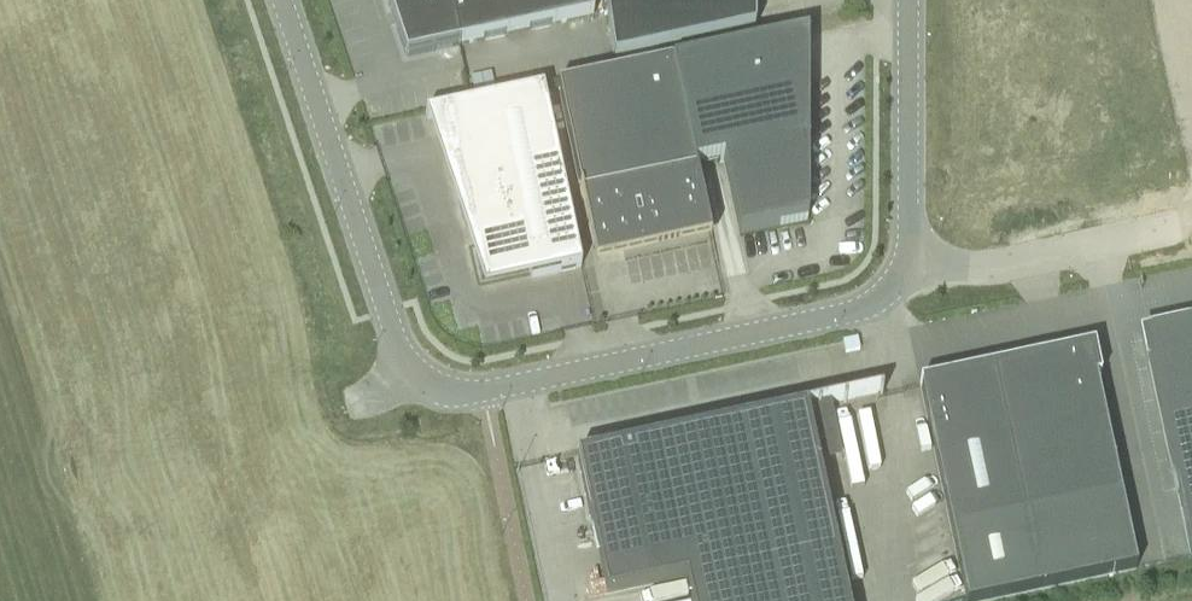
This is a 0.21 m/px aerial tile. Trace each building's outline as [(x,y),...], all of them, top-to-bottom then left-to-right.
[(458,47),(460,47),(460,46),(593,18),(590,0),(386,0),(405,58),(458,47)] [(614,59),(654,51),(648,22),(749,0),(605,0),(614,59)] [(808,33),(557,86),(579,190),(595,265),(710,241),(694,166),(722,160),(738,235),(807,220),(807,155),(812,154),(810,142),(807,142),(808,33)] [(501,96),(500,80),(469,82),(470,98),(501,96)] [(445,110),(425,115),(426,120),(483,290),(530,279),(580,269),(542,90),(445,110)] [(1143,339),(1190,557),(1191,556),(1191,324),(1191,325),(1190,325),(1191,329),(1143,339)] [(919,385),(932,443),(965,600),(993,600),(1135,571),(1094,380),(1099,379),(1099,376),(1094,377),(1089,354),(1072,357),(1071,352),(1066,353),(1067,360),(1044,365),(1042,358),(1037,359),(1039,366),(1015,371),(1014,364),(1009,365),(1010,370),(973,378),(972,373),(967,374),(969,381),(945,386),(944,379),(939,380),(940,385),(923,389),(921,384),(919,385)] [(805,408),(577,457),(606,595),(685,578),(690,600),(847,600),(805,408)]
